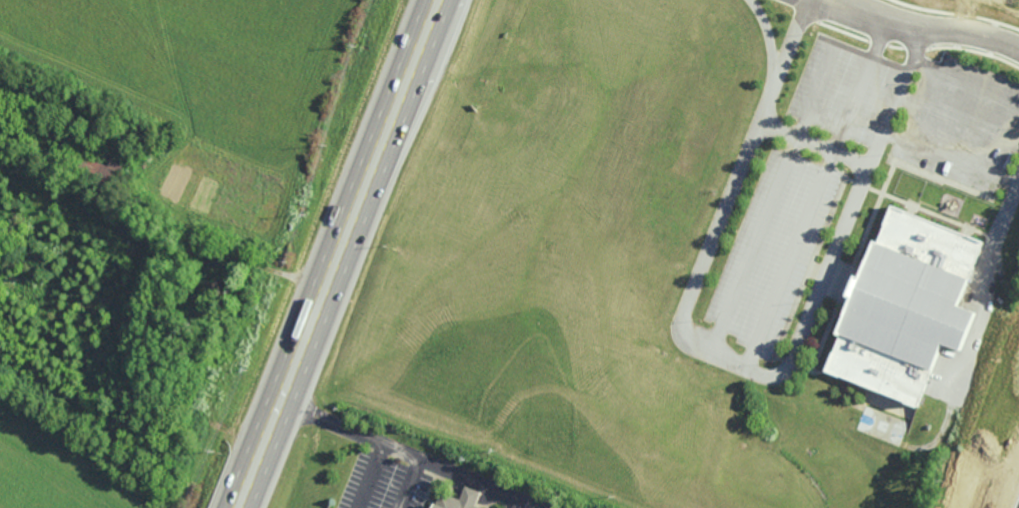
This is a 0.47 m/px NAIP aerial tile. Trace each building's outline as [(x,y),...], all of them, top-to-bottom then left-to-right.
[(108,166),(89,157),(83,171),(113,185),(122,165),(110,159),(108,166)] [(981,312),(966,350),(946,341),(918,407),(828,370),(896,205),(986,242),(961,304),(981,312)] [(476,506),(481,507),(435,507),(442,491),(461,499),(466,486),(481,492),(476,506)]
